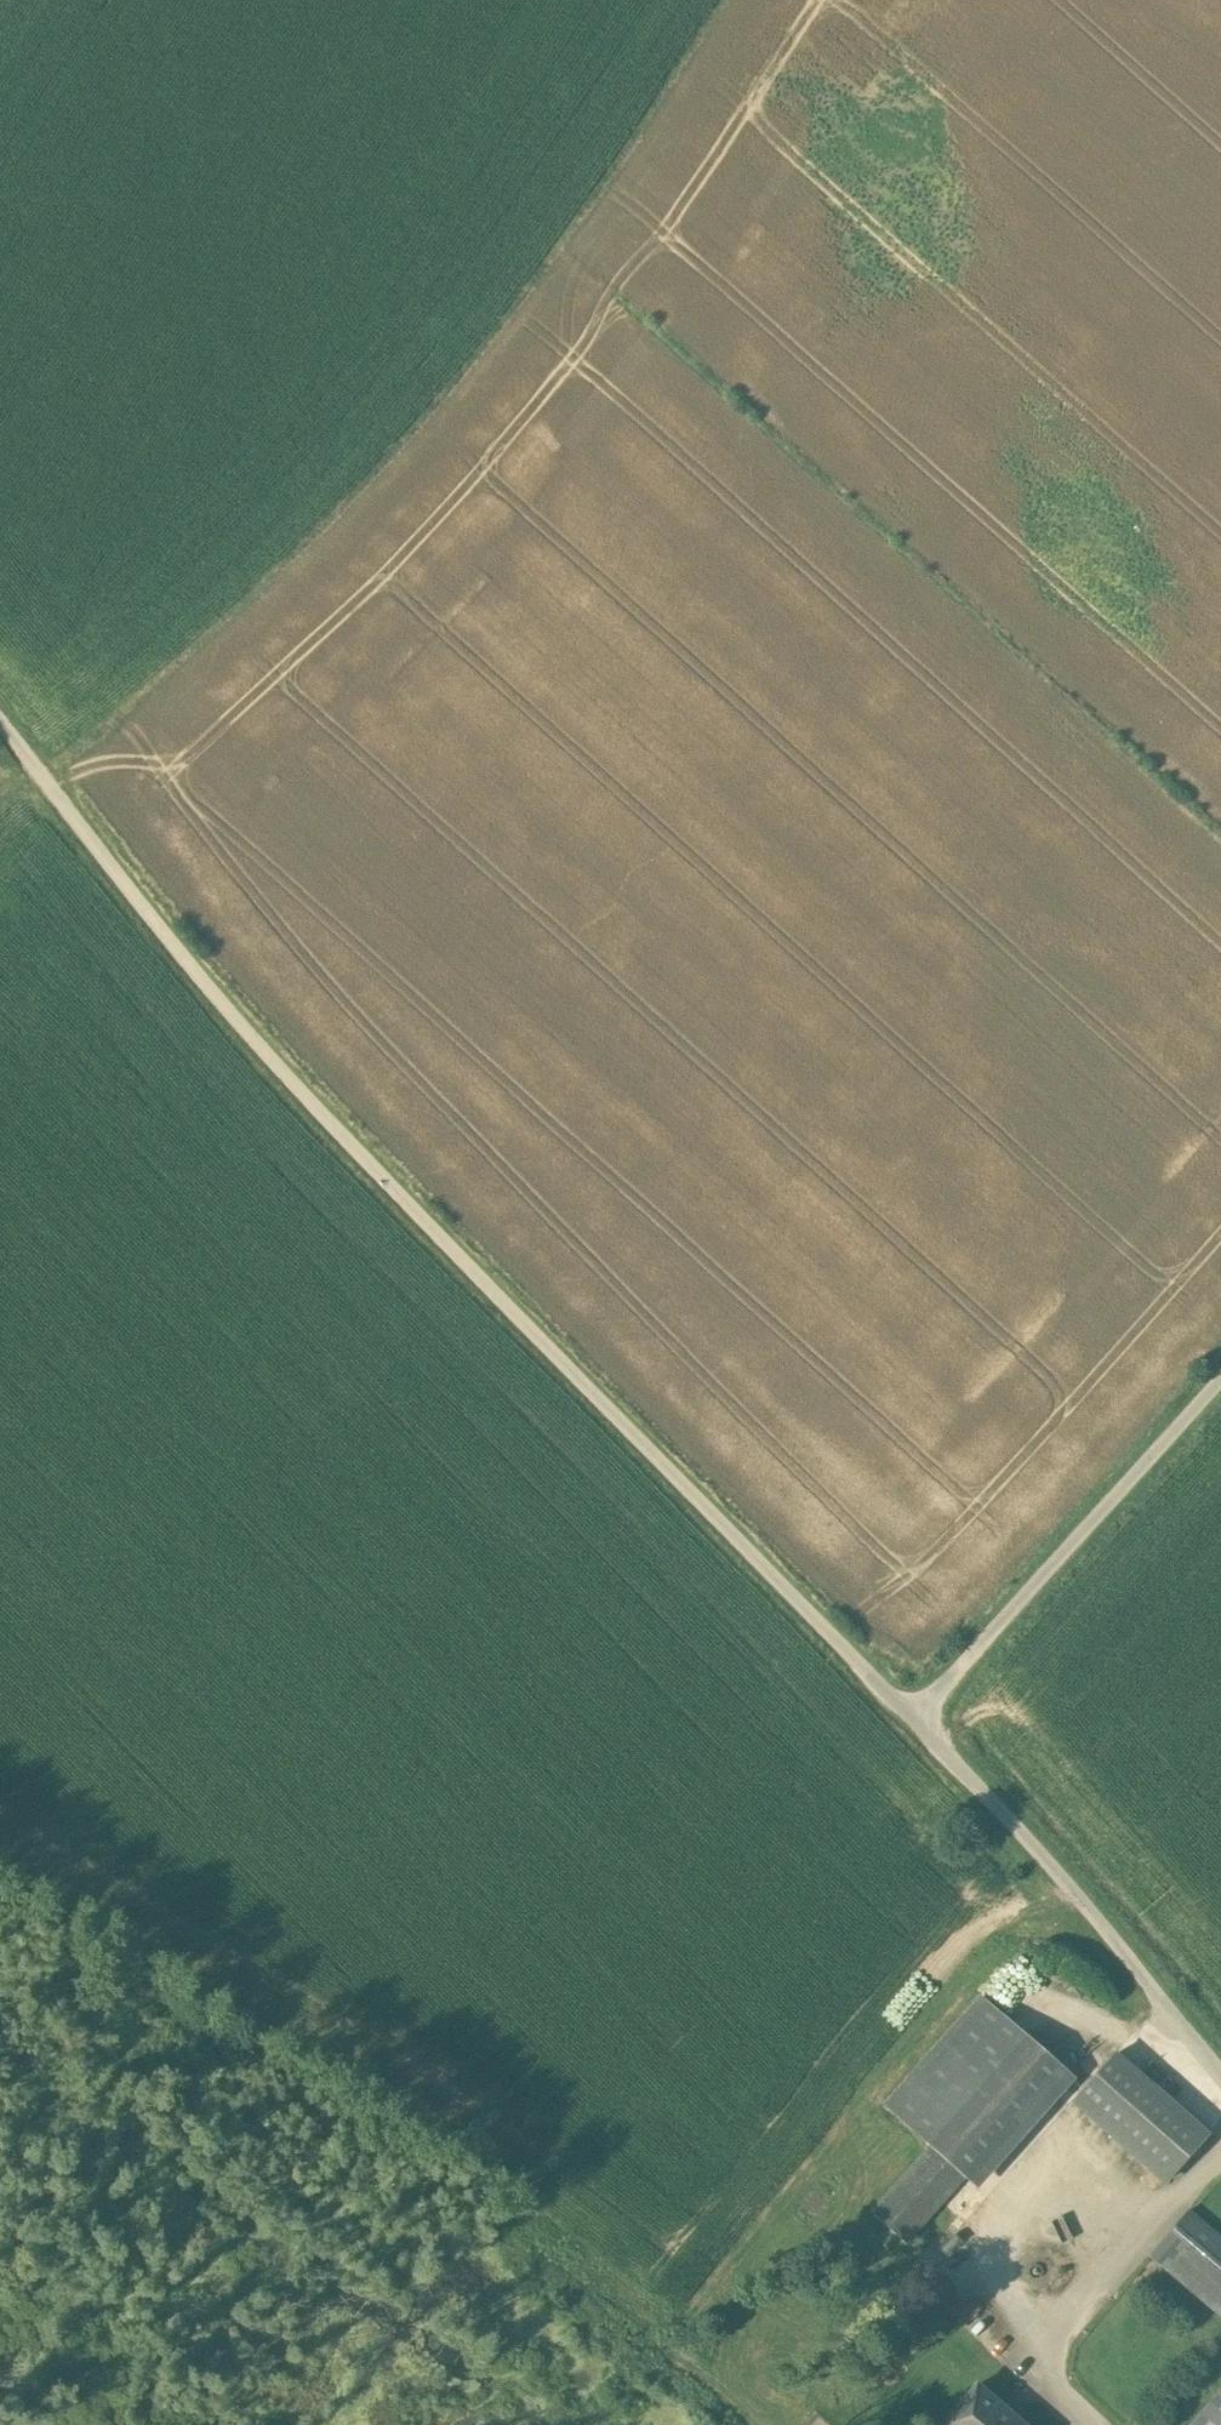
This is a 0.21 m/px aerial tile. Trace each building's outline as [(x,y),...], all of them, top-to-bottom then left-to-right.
[(982,1997),(885,2106),(928,2144),(929,2145),(1026,2036),(982,1997)] [(1026,2036),(929,2145),(965,2177),(1062,2068),(1026,2036)] [(1207,2134),(1115,2053),(1076,2097),(1168,2178),(1207,2134)] [(931,2150),(874,2214),(903,2240),(961,2175),(965,2178),(966,2177),(965,2177),(929,2145),(928,2144),(927,2146),(931,2150)] [(1189,2210),(1149,2256),(1174,2277),(1220,2317),(1220,2238),(1189,2210)] [(999,2411),(1003,2407),(977,2385),(942,2424),(945,2424),(946,2424),(948,2424),(1016,2424),(999,2411)] [(1191,2424),(1220,2424),(1220,2390),(1191,2424)]
